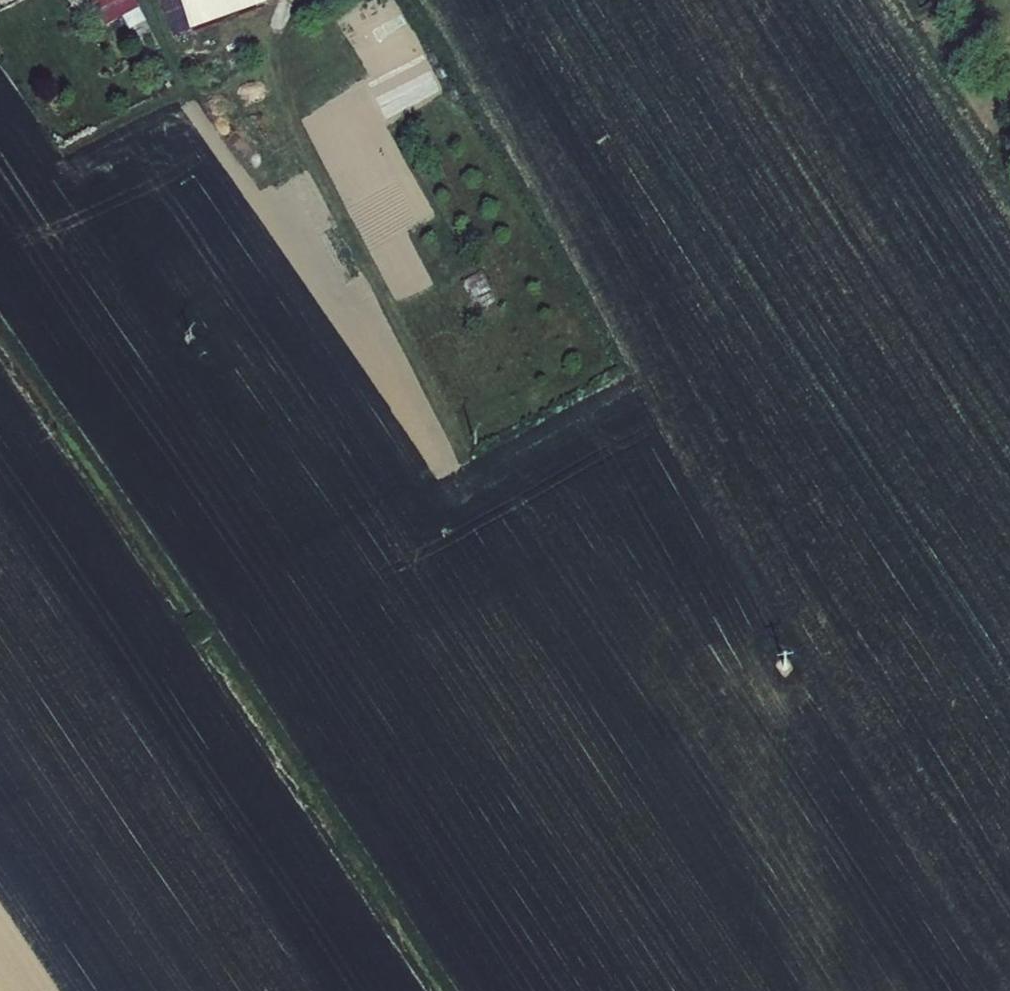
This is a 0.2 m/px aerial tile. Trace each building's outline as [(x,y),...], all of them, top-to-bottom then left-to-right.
[(105,28),(121,19),(111,0),(89,0),(105,28)] [(175,38),(264,7),(261,0),(161,0),(175,38)]
